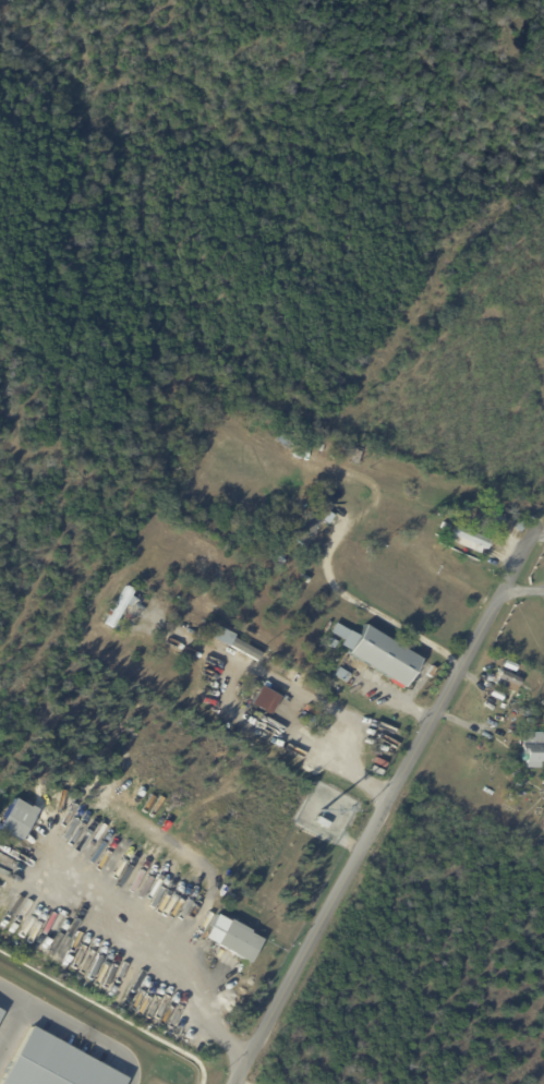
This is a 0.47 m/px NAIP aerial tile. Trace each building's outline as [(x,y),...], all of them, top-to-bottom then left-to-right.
[(330,457),(321,461),(317,451),(323,449),(319,442),(325,439),(329,451),(331,451),(334,456),(330,457)] [(520,531),(515,529),(521,518),(528,521),(521,532),(520,531)] [(448,532),(440,528),(444,522),(451,527),(448,532)] [(486,550),(452,535),(457,525),(491,540),(486,550)] [(285,561),(280,569),(273,564),(277,556),(279,557),(280,555),(285,557),(282,559),(285,561)] [(307,583),(298,578),(301,573),(311,579),(307,583)] [(133,591),(131,597),(135,599),(131,606),(125,604),(111,628),(104,624),(108,616),(105,614),(108,609),(111,611),(125,586),(134,590),(133,591)] [(364,625),(420,659),(401,689),(389,682),(390,680),(347,653),(348,650),(340,646),(343,641),(330,633),(336,624),(349,631),(349,630),(356,636),(364,625)] [(233,636),(228,647),(209,637),(215,626),(233,635),(233,636)] [(335,649),(327,645),(330,638),(338,642),(335,649)] [(506,660),(518,665),(515,672),(504,666),(506,660)] [(503,671),(522,679),(516,694),(512,692),(496,685),(499,675),(497,674),(499,670),(503,671)] [(373,697),(372,697),(349,684),(352,679),(374,694),(373,697)] [(270,692),(278,697),(267,714),(250,704),(261,686),(270,692)] [(522,733),(543,733),(543,762),(540,762),(540,769),(527,769),(527,761),(520,761),(520,754),(522,754),(522,733)] [(384,772),(382,776),(371,771),(372,767),(384,772)] [(19,841),(0,830),(0,820),(13,798),(28,808),(29,806),(36,810),(19,841)] [(326,830),(314,823),(317,817),(329,823),(326,830)] [(216,916),(227,923),(228,920),(249,931),(247,934),(261,941),(247,964),(235,957),(234,960),(214,948),(215,946),(202,939),(215,915),(216,916)] [(125,1075),(28,1027),(0,1083),(120,1083),(125,1075)]
